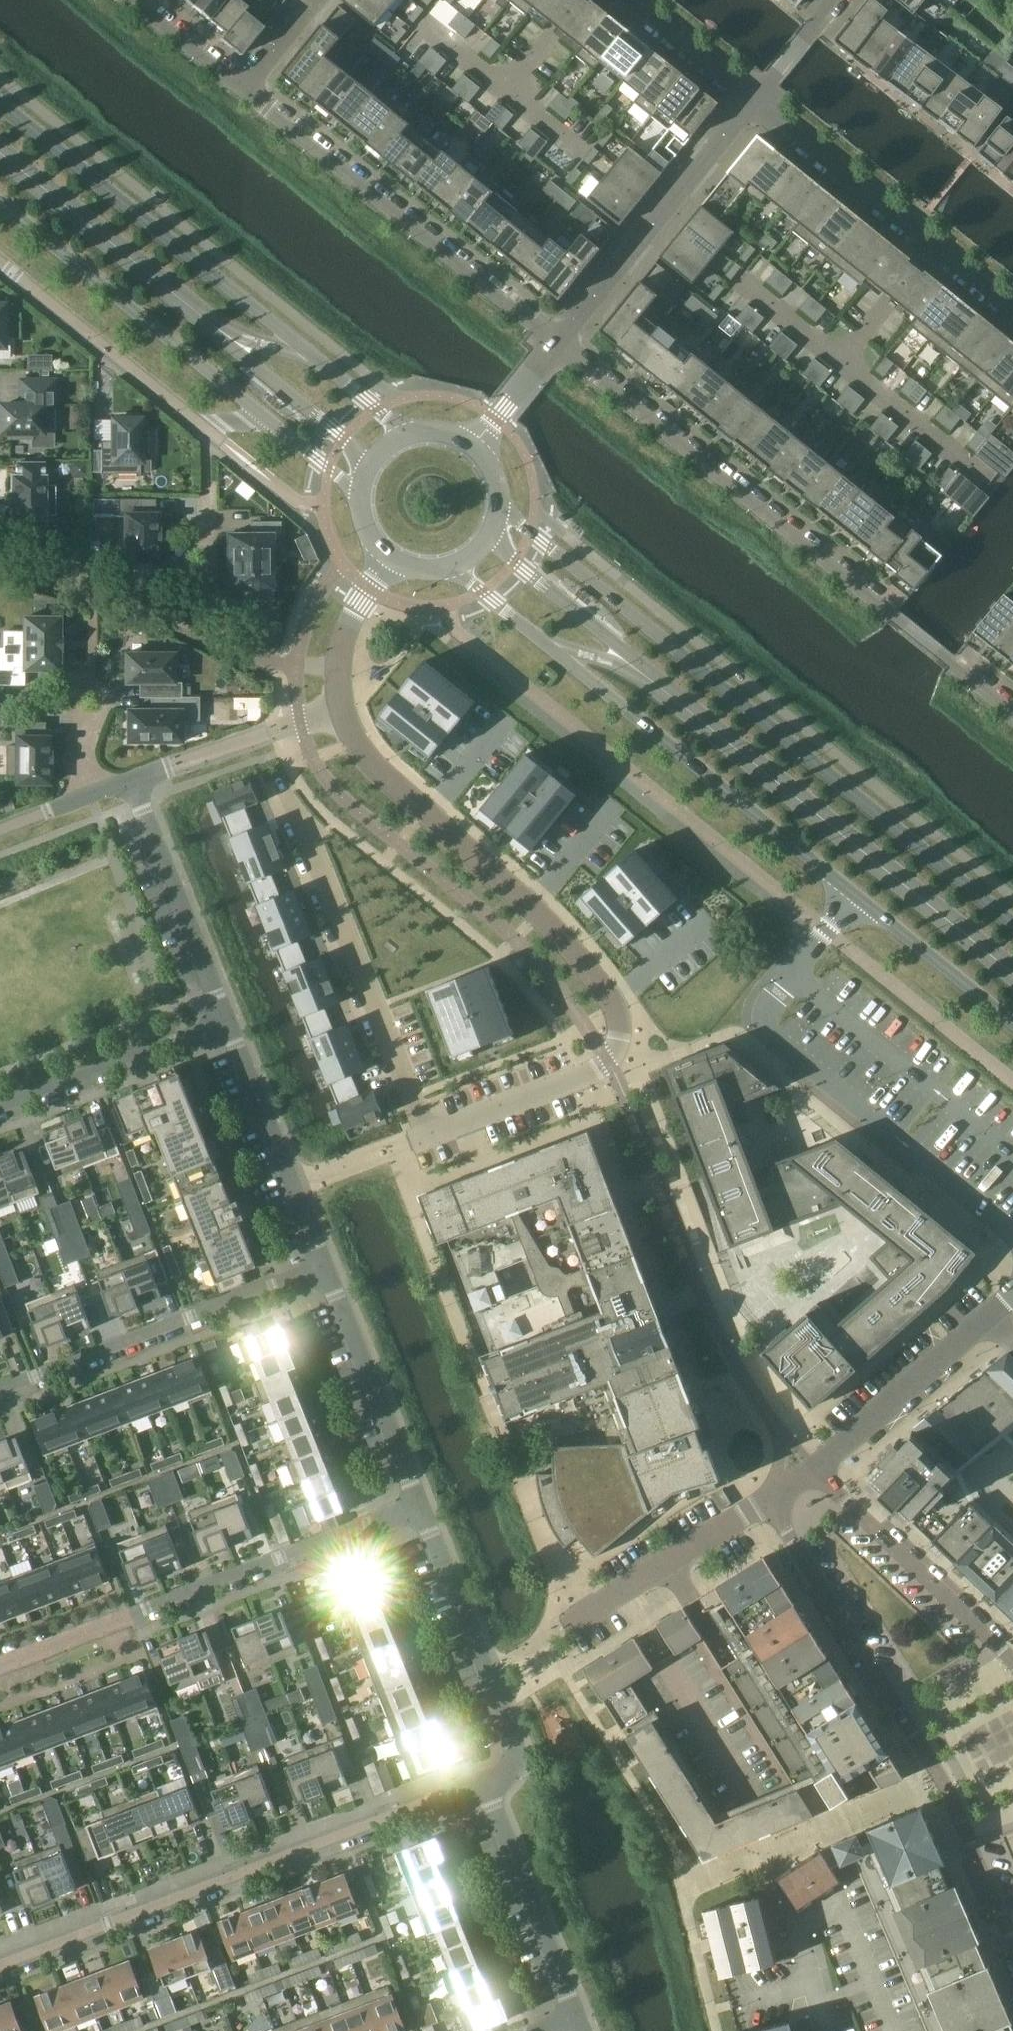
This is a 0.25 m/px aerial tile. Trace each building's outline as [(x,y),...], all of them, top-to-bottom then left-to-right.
[(191,6),(193,8),(197,11),(208,20),(224,0),(196,0),(191,6)] [(214,25),(224,33),(246,6),(238,0),(224,0),(208,20),(209,21),(214,25)] [(375,27),(389,9),(378,0),(343,0),(375,27)] [(389,9),(397,0),(378,0),(389,9)] [(533,8),(532,7),(538,0),(510,0),(510,1),(527,15),(529,13),(533,8)] [(533,8),(550,21),(558,11),(567,0),(538,0),(532,7),(533,8)] [(854,56),(883,19),(884,17),(896,0),(897,0),(868,0),(835,42),(848,52),(854,56)] [(896,0),(914,14),(926,0),(897,0),(896,0)] [(592,1),(573,24),(565,33),(582,47),(583,48),(610,15),(592,1)] [(331,15),(349,29),(357,20),(339,5),(331,15)] [(419,5),(408,18),(414,23),(424,10),(419,5)] [(247,7),(246,6),(224,33),(219,39),(240,55),(262,27),(248,15),(243,11),(247,7)] [(448,25),(457,32),(468,18),(459,11),(448,25)] [(326,56),(327,56),(349,29),(331,15),(282,74),(300,89),(326,56)] [(593,68),(599,61),(626,28),(610,15),(583,48),(582,47),(578,52),(576,55),(593,68)] [(457,32),(465,38),(476,25),(468,18),(457,32)] [(899,31),(883,19),(854,56),(871,69),(899,31)] [(402,26),(391,40),(397,44),(407,31),(402,26)] [(599,61),(624,81),(651,48),(626,28),(599,61)] [(871,69),(888,82),(916,44),(899,31),(871,69)] [(367,47),(380,58),(388,48),(375,37),(367,47)] [(493,38),(482,52),(491,59),(501,45),(493,38)] [(934,57),(916,44),(888,82),(906,95),(934,57)] [(427,69),(439,54),(431,47),(418,62),(427,69)] [(380,58),(393,69),(401,59),(396,54),(388,48),(380,58)] [(624,81),(640,94),(641,95),(668,62),(651,48),(624,81)] [(447,61),(439,54),(427,69),(435,76),(447,61)] [(327,56),(326,56),(300,89),(317,102),(343,69),(327,56)] [(906,95),(923,108),(951,70),(934,57),(906,95)] [(418,62),(410,71),(419,78),(427,69),(418,62)] [(640,94),(634,102),(652,116),(685,75),(668,62),(641,95),(640,94)] [(1009,65),(1002,76),(1012,84),(1012,68),(1009,65)] [(317,102),(333,116),(360,83),(343,69),(317,102)] [(968,83),(951,70),(923,108),(940,121),(968,83)] [(460,96),(473,81),(464,74),(452,89),(460,96)] [(652,116),(669,130),(701,89),(685,75),(652,116)] [(481,88),(473,81),(460,96),(469,103),(481,88)] [(333,116),(350,129),(377,97),(360,83),(333,116)] [(940,121),(957,134),(986,96),(968,83),(940,121)] [(675,138),(684,146),(719,103),(701,89),(669,130),(667,132),(675,138)] [(549,106),(558,113),(569,99),(560,93),(549,106)] [(569,99),(558,113),(566,120),(580,103),(571,96),(569,99)] [(957,134),(975,147),(1004,109),(986,96),(957,134)] [(350,129),(367,143),(393,110),(377,97),(350,129)] [(494,123),(506,108),(498,101),(485,116),(494,123)] [(607,103),(593,120),(600,125),(614,109),(607,103)] [(515,115),(506,108),(494,123),(502,130),(515,115)] [(367,143),(384,156),(410,124),(393,110),(367,143)] [(995,168),(1012,146),(1012,121),(1008,116),(980,151),(978,153),(995,168)] [(384,156),(400,170),(423,142),(427,137),(410,124),(384,156)] [(527,151),(540,135),(531,129),(519,144),(527,151)] [(614,134),(608,129),(597,143),(603,147),(614,134)] [(668,147),(675,138),(667,132),(652,150),(670,164),(677,155),(668,147)] [(548,142),(540,135),(527,151),(523,155),(532,162),(548,142)] [(719,184),(737,199),(744,191),(743,190),(776,150),(758,135),(719,184)] [(417,184),(444,151),(427,137),(423,142),(400,170),(417,184)] [(677,155),(684,146),(675,138),(668,147),(677,155)] [(995,168),(1012,181),(1012,180),(1012,146),(995,168)] [(594,147),(583,160),(589,165),(600,152),(594,147)] [(645,159),(629,147),(615,164),(648,191),(662,174),(652,166),(644,160),(645,159)] [(652,150),(649,154),(645,159),(644,160),(652,166),(662,174),(670,164),(652,150)] [(743,190),(744,191),(761,204),(767,197),(766,196),(792,163),(776,150),(743,190)] [(444,151),(417,184),(434,197),(460,165),(444,151)] [(767,197),(783,210),(809,177),(792,163),(766,196),(767,197)] [(602,181),(635,208),(648,191),(615,164),(602,181)] [(434,197),(451,211),(477,178),(460,165),(434,197)] [(577,168),(566,181),(572,186),(582,173),(577,168)] [(809,177),(783,210),(799,223),(826,190),(809,177)] [(451,211),(467,225),(494,192),(477,178),(451,211)] [(551,180),(543,190),(556,201),(564,190),(551,180)] [(620,225),(635,208),(602,181),(588,198),(587,198),(620,225)] [(729,209),(737,199),(719,184),(710,195),(729,209)] [(577,201),(564,190),(556,201),(569,211),(577,201)] [(810,244),(843,204),(826,190),(799,223),(793,230),(810,244)] [(467,225),(492,245),(519,212),(494,192),(467,225)] [(729,209),(710,195),(701,206),(719,221),(720,220),(723,216),(729,209)] [(589,227),(591,225),(609,240),(617,230),(582,202),(572,213),(589,227)] [(860,218),(843,204),(810,244),(827,258),(860,218)] [(687,223),(720,250),(735,232),(720,220),(719,221),(701,206),(687,223)] [(492,245),(509,258),(536,225),(519,212),(492,245)] [(844,272),(876,231),(860,218),(827,258),(844,272)] [(687,223),(674,240),(707,266),(720,250),(687,223)] [(509,258),(526,272),(552,239),(536,225),(509,258)] [(589,227),(569,252),(569,253),(543,286),(560,300),(609,240),(591,225),(589,227)] [(893,245),(876,231),(844,272),(861,286),(867,278),(893,245)] [(765,232),(758,240),(771,251),(779,242),(765,232)] [(569,253),(569,252),(552,239),(526,272),(543,286),(569,253)] [(707,266),(674,240),(660,257),(693,284),(707,266)] [(756,249),(750,245),(739,258),(745,263),(756,249)] [(867,278),(884,292),(892,298),(902,286),(919,265),(911,259),(893,245),(867,278)] [(656,262),(648,272),(666,286),(674,277),(656,262)] [(731,280),(742,267),(736,262),(725,276),(731,280)] [(917,319),(944,286),(926,271),(919,265),(902,286),(892,298),(900,304),(916,318),(917,319)] [(774,289),(785,275),(777,269),(766,282),(774,289)] [(644,314),(666,286),(648,272),(600,332),(617,346),(644,313),(644,314)] [(794,282),(785,275),(774,289),(783,295),(794,282)] [(719,284),(709,297),(714,301),(725,288),(719,284)] [(917,319),(916,318),(910,326),(928,340),(961,299),(944,286),(917,319)] [(684,305),(697,315),(706,305),(693,295),(684,305)] [(808,316),(819,303),(810,296),(800,309),(808,316)] [(961,299),(928,340),(944,353),(977,313),(961,299)] [(827,309),(819,303),(808,316),(816,323),(827,309)] [(736,319),(744,326),(757,311),(748,304),(736,319)] [(2,358),(2,346),(3,346),(3,338),(10,338),(10,314),(3,314),(3,305),(0,305),(0,358),(2,358)] [(706,305),(697,315),(710,326),(719,316),(706,305)] [(757,311),(744,326),(752,333),(765,318),(757,311)] [(660,327),(644,314),(644,313),(617,346),(634,359),(660,327)] [(977,313),(944,353),(961,367),(994,326),(977,313)] [(978,380),(1011,340),(994,326),(961,367),(978,380)] [(634,359),(651,373),(677,340),(660,327),(634,359)] [(778,354),(790,338),(782,332),(769,347),(778,354)] [(798,345),(790,338),(778,354),(786,360),(798,345)] [(694,354),(677,340),(651,373),(667,387),(694,354)] [(978,380),(995,394),(1012,372),(1012,342),(1011,340),(978,380)] [(711,367),(694,354),(667,387),(684,400),(711,367)] [(884,377),(894,364),(886,357),(875,370),(884,377)] [(811,381),(824,365),(815,359),(803,374),(811,381)] [(832,372),(824,365),(811,381),(820,387),(832,372)] [(728,381),(711,367),(684,400),(701,414),(728,381)] [(995,394),(1012,408),(1012,407),(1012,372),(995,394)] [(919,384),(911,377),(900,391),(909,397),(919,384)] [(9,440),(33,440),(33,433),(54,432),(54,381),(29,381),(29,406),(0,406),(0,412),(0,427),(0,433),(9,433),(9,440)] [(744,394),(728,381),(701,414),(718,427),(744,394)] [(928,391),(919,384),(909,397),(917,404),(928,391)] [(845,408),(857,393),(849,386),(836,401),(845,408)] [(866,399),(857,393),(845,408),(853,414),(866,399)] [(761,408),(744,394),(718,427),(735,441),(761,408)] [(953,411),(945,405),(934,418),(942,425),(953,411)] [(778,422),(761,408),(735,441),(751,455),(778,422)] [(961,418),(953,411),(942,425),(951,431),(961,418)] [(878,435),(891,420),(882,413),(870,428),(878,435)] [(101,472),(101,474),(140,474),(140,452),(147,452),(147,428),(140,428),(140,420),(134,420),(134,416),(119,416),(119,420),(113,420),(113,448),(101,448),(101,450),(93,450),(93,472),(101,472)] [(899,426),(891,420),(878,435),(887,442),(899,426)] [(751,455),(768,468),(795,435),(778,422),(751,455)] [(967,445),(976,452),(987,439),(978,432),(967,445)] [(987,439),(976,452),(974,454),(1005,479),(1012,469),(1012,451),(991,434),(987,439)] [(768,468),(785,482),(811,449),(795,435),(768,468)] [(912,462),(924,447),(916,440),(904,455),(912,462)] [(933,454),(924,447),(912,462),(920,469),(933,454)] [(828,462),(811,449),(785,482),(802,495),(828,462)] [(72,461),(72,477),(89,477),(89,461),(72,461)] [(845,476),(828,462),(802,495),(819,509),(845,476)] [(43,463),(17,463),(17,477),(12,477),(12,491),(11,491),(11,510),(12,510),(12,524),(45,524),(45,514),(54,514),(54,486),(45,486),(45,477),(43,477),(43,463)] [(958,474),(949,467),(937,482),(945,489),(958,474)] [(959,472),(958,474),(945,489),(943,492),(974,517),(990,497),(959,472)] [(862,490),(845,476),(819,509),(835,523),(862,490)] [(879,503),(862,490),(835,523),(852,536),(879,503)] [(124,514),(124,561),(133,561),(154,561),(157,561),(157,547),(158,547),(158,528),(157,528),(157,514),(140,514),(140,500),(114,500),(113,514),(124,514)] [(896,517),(879,503),(852,536),(869,550),(896,517)] [(912,530),(896,517),(869,550),(886,563),(912,530)] [(227,561),(272,561),(272,534),(281,534),(281,521),(257,521),(257,534),(227,534),(227,561)] [(886,564),(897,573),(896,574),(915,590),(943,556),(922,539),(924,537),(914,529),(912,530),(886,563),(886,564)] [(319,560),(308,534),(297,539),(306,560),(319,560)] [(133,561),(133,571),(154,571),(154,561),(133,561)] [(272,561),(227,561),(227,589),(250,589),(250,601),(274,601),(273,587),(272,587),(272,561)] [(1005,594),(974,632),(993,648),(1012,623),(1012,601),(1005,594)] [(60,640),(60,638),(59,638),(59,618),(24,617),(23,648),(15,648),(15,668),(0,668),(0,684),(24,685),(24,670),(59,670),(59,649),(60,649),(60,647),(60,640)] [(993,648),(1010,661),(1012,658),(1012,623),(993,648)] [(158,697),(181,697),(181,695),(181,686),(181,682),(174,682),(175,653),(125,653),(125,683),(158,683),(158,697)] [(382,713),(380,716),(382,717),(384,714),(398,725),(395,728),(398,730),(404,735),(407,738),(407,737),(416,745),(418,742),(431,753),(429,756),(431,757),(433,754),(436,751),(441,744),(443,742),(449,734),(451,732),(457,724),(458,724),(459,722),(465,714),(466,714),(468,712),(467,712),(473,704),(474,705),(476,702),(473,699),(468,695),(466,693),(466,694),(461,690),(461,689),(460,688),(459,688),(441,674),(442,674),(440,672),(440,673),(435,669),(435,668),(433,667),(428,663),(425,660),(423,663),(423,664),(417,671),(415,673),(415,674),(409,681),(407,683),(401,691),(400,691),(399,693),(393,701),(392,701),(390,703),(391,704),(383,713),(382,713)] [(181,686),(181,695),(190,695),(190,686),(181,686)] [(181,697),(158,697),(158,710),(127,709),(127,742),(181,742),(181,720),(198,720),(198,697),(181,697)] [(34,708),(17,708),(17,718),(34,718),(34,708)] [(17,736),(16,736),(16,746),(7,746),(6,774),(16,774),(16,784),(49,784),(49,770),(50,770),(50,751),(49,751),(49,737),(44,737),(44,723),(18,723),(17,736)] [(484,806),(481,809),(483,811),(486,808),(499,818),(496,821),(499,823),(506,828),(505,829),(508,831),(517,838),(519,835),(533,846),(530,849),(532,850),(535,847),(534,847),(537,844),(542,837),(543,837),(545,835),(544,835),(550,827),(551,828),(553,825),(552,825),(559,817),(559,818),(561,815),(560,815),(567,807),(567,808),(569,805),(568,805),(575,797),(575,798),(577,795),(574,792),(569,789),(569,788),(567,787),(562,783),(561,781),(560,782),(543,767),(541,766),(536,762),(534,760),(529,756),(530,756),(526,753),(524,756),(524,757),(518,764),(516,766),(516,767),(510,774),(508,776),(508,777),(502,784),(500,786),(494,794),(492,796),(484,806)] [(232,785),(213,793),(222,817),(223,817),(227,827),(250,818),(245,808),(260,802),(260,801),(256,793),(251,778),(245,780),(244,779),(232,784),(232,785)] [(250,818),(227,827),(231,837),(240,861),(278,846),(272,831),(269,824),(268,822),(254,828),(250,818)] [(278,846),(240,861),(249,884),(250,883),(254,894),(276,885),(272,874),(287,869),(286,867),(283,859),(278,846)] [(585,894),(582,896),(583,898),(586,896),(598,909),(595,911),(597,913),(603,920),(602,920),(605,922),(612,931),(615,929),(626,942),(623,944),(625,946),(628,943),(631,941),(637,935),(638,935),(640,933),(647,926),(647,927),(649,925),(649,924),(656,918),(657,918),(659,916),(666,910),(669,908),(668,908),(676,901),(676,902),(679,899),(676,896),(672,891),(670,889),(666,885),(666,884),(665,883),(650,866),(650,865),(649,864),(648,864),(644,859),(643,857),(642,857),(638,853),(639,853),(636,849),(633,852),(626,859),(626,858),(623,860),(624,861),(616,867),(614,869),(607,875),(606,875),(604,877),(597,884),(597,883),(594,885),(595,886),(585,894)] [(276,885),(254,894),(258,904),(257,904),(266,927),(304,912),(299,898),(295,890),(295,889),(280,895),(276,885)] [(304,912),(266,927),(276,951),(276,950),(281,961),(303,952),(299,941),(313,936),(313,934),(310,926),(304,912)] [(303,952),(281,961),(285,971),(284,971),(293,994),(331,979),(325,965),(322,957),(322,956),(307,962),(303,952)] [(432,988),(428,990),(429,993),(430,993),(433,1002),(434,1005),(438,1014),(437,1014),(438,1017),(439,1017),(442,1026),(442,1027),(443,1029),(447,1038),(446,1038),(447,1041),(448,1041),(452,1053),(453,1057),(455,1056),(454,1052),(470,1046),(472,1050),(474,1049),(474,1048),(482,1045),(482,1046),(485,1044),(496,1040),(495,1037),(511,1031),(512,1034),(514,1033),(513,1030),(511,1026),(508,1018),(509,1018),(507,1015),(504,1006),(503,1003),(499,994),(498,991),(495,982),(494,979),(493,979),(490,970),(489,966),(485,968),(479,970),(477,971),(471,974),(471,973),(469,974),(448,982),(446,983),(440,985),(437,986),(438,986),(432,989),(432,988)] [(331,979),(293,994),(302,1017),(303,1017),(307,1028),(330,1019),(325,1008),(340,1002),(340,1001),(336,993),(331,979)] [(197,987),(195,980),(182,986),(184,992),(197,987)] [(330,1019),(307,1028),(311,1038),(320,1061),(358,1046),(352,1032),(349,1024),(348,1023),(334,1029),(330,1019)] [(818,1302),(769,1346),(762,1352),(812,1409),(948,1289),(977,1253),(838,1139),(753,1171),(730,1108),(782,1088),(726,1043),(664,1069),(732,1247),(754,1239),(753,1237),(774,1229),(774,1231),(781,1228),(780,1227),(782,1226),(842,1203),(888,1241),(870,1257),(889,1278),(837,1324),(818,1302)] [(358,1046),(320,1061),(329,1084),(330,1084),(334,1094),(356,1085),(352,1075),(367,1069),(366,1068),(363,1060),(358,1046)] [(258,1266),(249,1244),(240,1222),(232,1201),(224,1180),(215,1159),(207,1138),(198,1116),(190,1095),(181,1073),(115,1099),(117,1104),(110,1107),(116,1125),(124,1144),(151,1134),(152,1134),(157,1132),(158,1133),(166,1154),(174,1175),(183,1196),(191,1217),(200,1239),(208,1260),(222,1293),(247,1283),(243,1272),(258,1266)] [(356,1085),(334,1094),(338,1105),(337,1105),(347,1129),(366,1121),(366,1122),(379,1117),(379,1116),(385,1114),(379,1099),(375,1091),(375,1090),(360,1096),(356,1085)] [(85,1117),(68,1124),(85,1168),(109,1158),(94,1116),(86,1119),(85,1117)] [(33,1118),(19,1122),(30,1164),(45,1160),(33,1118)] [(85,1168),(68,1124),(68,1126),(62,1128),(61,1126),(44,1133),(61,1177),(85,1168)] [(524,1155),(525,1156),(490,1169),(470,1177),(420,1196),(433,1228),(439,1243),(467,1232),(487,1225),(512,1215),(540,1287),(540,1288),(541,1289),(542,1290),(543,1291),(544,1292),(545,1293),(546,1294),(547,1295),(548,1295),(550,1296),(551,1296),(552,1296),(554,1296),(555,1296),(557,1296),(558,1296),(559,1296),(570,1323),(504,1348),(482,1357),(506,1421),(507,1420),(508,1420),(603,1384),(616,1417),(614,1418),(613,1419),(611,1420),(610,1422),(609,1423),(608,1424),(607,1426),(606,1428),(607,1444),(553,1446),(554,1473),(537,1474),(538,1484),(540,1495),(543,1505),(547,1515),(552,1526),(558,1537),(565,1547),(578,1536),(595,1557),(602,1551),(675,1491),(722,1479),(710,1447),(707,1448),(706,1448),(699,1431),(703,1430),(700,1423),(692,1400),(681,1371),(680,1371),(671,1345),(668,1336),(669,1336),(668,1335),(667,1335),(661,1321),(663,1320),(662,1319),(661,1319),(660,1318),(646,1281),(646,1280),(636,1254),(636,1253),(636,1252),(635,1252),(629,1236),(630,1236),(629,1235),(628,1235),(617,1206),(618,1206),(603,1167),(602,1167),(589,1131),(535,1152),(535,1151),(533,1151),(534,1153),(526,1155),(526,1154),(524,1155)] [(134,1149),(127,1152),(132,1167),(140,1164),(134,1149)] [(0,1158),(0,1160),(13,1195),(16,1202),(41,1193),(25,1151),(17,1154),(16,1152),(0,1158)] [(16,1202),(13,1195),(0,1160),(0,1209),(16,1202)] [(135,1173),(141,1189),(148,1186),(142,1170),(135,1173)] [(129,1210),(141,1205),(130,1179),(118,1183),(129,1210)] [(141,1189),(149,1210),(156,1207),(148,1186),(141,1189)] [(59,1206),(69,1233),(81,1228),(71,1202),(59,1206)] [(141,1205),(129,1210),(139,1236),(150,1231),(141,1205)] [(47,1211),(57,1237),(69,1233),(59,1206),(47,1211)] [(99,1211),(88,1215),(91,1222),(102,1218),(99,1211)] [(81,1228),(69,1233),(79,1259),(91,1254),(81,1228)] [(9,1255),(0,1232),(0,1259),(9,1255)] [(69,1233),(57,1237),(67,1263),(79,1259),(69,1233)] [(163,1247),(169,1263),(177,1260),(171,1245),(163,1247)] [(146,1253),(121,1262),(138,1306),(139,1306),(138,1304),(144,1301),(145,1304),(162,1297),(146,1253)] [(19,1282),(9,1255),(0,1259),(0,1268),(7,1286),(19,1282)] [(182,1274),(177,1260),(169,1263),(175,1277),(182,1274)] [(138,1306),(121,1262),(97,1272),(113,1313),(121,1310),(122,1313),(138,1306)] [(76,1285),(51,1294),(68,1338),(69,1338),(68,1335),(74,1333),(75,1335),(92,1329),(76,1285)] [(68,1338),(51,1294),(27,1303),(43,1345),(51,1342),(52,1344),(68,1338)] [(5,1336),(4,1334),(15,1330),(3,1299),(0,1300),(0,1338),(5,1336)] [(178,1300),(162,1301),(163,1316),(179,1315),(178,1300)] [(258,1321),(243,1327),(248,1338),(238,1341),(247,1363),(256,1360),(290,1346),(281,1325),(263,1332),(258,1321)] [(256,1360),(263,1378),(264,1381),(298,1367),(290,1346),(256,1360)] [(916,1426),(898,1445),(896,1443),(878,1462),(881,1464),(867,1478),(882,1492),(879,1494),(896,1510),(898,1508),(1012,1617),(1012,1350),(1009,1353),(1009,1352),(1008,1352),(975,1380),(974,1378),(949,1398),(950,1399),(916,1426)] [(199,1357),(178,1365),(191,1398),(190,1398),(191,1403),(214,1394),(199,1357)] [(218,1361),(211,1364),(215,1375),(223,1372),(218,1361)] [(190,1398),(191,1398),(178,1365),(157,1373),(170,1406),(190,1398)] [(298,1367),(264,1381),(263,1378),(254,1382),(263,1404),(272,1400),(293,1392),(306,1387),(298,1367)] [(150,1414),(170,1406),(157,1373),(137,1381),(150,1414)] [(137,1381),(116,1388),(129,1422),(150,1414),(137,1381)] [(226,1381),(218,1384),(223,1397),(231,1394),(226,1381)] [(314,1408),(306,1387),(293,1392),(272,1400),(280,1421),(314,1408)] [(108,1430),(129,1422),(116,1388),(96,1396),(108,1430)] [(231,1394),(223,1397),(227,1407),(235,1404),(231,1394)] [(88,1437),(108,1430),(96,1396),(75,1404),(88,1437)] [(68,1445),(88,1437),(75,1404),(55,1412),(67,1445),(68,1445)] [(314,1408),(280,1421),(288,1441),(322,1428),(314,1408)] [(55,1412),(33,1420),(47,1458),(70,1450),(68,1445),(67,1445),(55,1412)] [(242,1422),(234,1425),(239,1438),(246,1435),(242,1422)] [(330,1448),(322,1428),(288,1441),(295,1459),(296,1461),(330,1448)] [(246,1435),(239,1438),(242,1447),(250,1444),(246,1435)] [(222,1436),(207,1442),(210,1450),(225,1444),(222,1436)] [(6,1481),(5,1481),(8,1489),(33,1479),(17,1437),(9,1440),(8,1438),(0,1441),(0,1465),(6,1481)] [(195,1456),(210,1450),(207,1442),(192,1448),(195,1456)] [(330,1448),(296,1461),(295,1459),(286,1462),(295,1484),(304,1480),(338,1467),(330,1448)] [(231,1450),(222,1453),(232,1479),(244,1474),(235,1452),(231,1450)] [(181,1452),(166,1458),(169,1465),(184,1460),(181,1452)] [(154,1471),(169,1465),(166,1458),(151,1464),(154,1471)] [(249,1465),(254,1478),(262,1475),(257,1462),(249,1465)] [(346,1487),(338,1467),(304,1480),(311,1499),(312,1500),(346,1487)] [(140,1468),(125,1474),(128,1481),(143,1475),(140,1468)] [(161,1476),(171,1502),(183,1498),(173,1472),(161,1476)] [(113,1487),(128,1481),(125,1474),(110,1479),(113,1487)] [(265,1485),(262,1475),(254,1478),(258,1488),(265,1485)] [(161,1476),(150,1481),(160,1507),(171,1502),(161,1476)] [(57,1504),(48,1482),(36,1486),(46,1513),(55,1510),(57,1504)] [(99,1483),(84,1489),(87,1497),(102,1491),(99,1483)] [(346,1487),(312,1500),(311,1499),(303,1502),(311,1524),(320,1521),(325,1531),(340,1526),(335,1515),(354,1507),(346,1487)] [(72,1503),(87,1497),(84,1489),(69,1495),(72,1503)] [(723,1489),(712,1496),(721,1509),(731,1503),(723,1489)] [(237,1493),(213,1502),(226,1537),(230,1546),(231,1546),(230,1544),(236,1541),(237,1544),(254,1537),(237,1493)] [(91,1507),(99,1530),(111,1525),(101,1499),(93,1502),(91,1507)] [(213,1552),(230,1546),(226,1537),(213,1502),(188,1512),(204,1553),(212,1550),(213,1552)] [(277,1514),(277,1513),(272,1502),(265,1505),(269,1517),(277,1514)] [(75,1509),(60,1515),(63,1522),(78,1517),(75,1509)] [(277,1514),(269,1517),(280,1544),(291,1540),(280,1512),(277,1513),(277,1514)] [(48,1528),(63,1522),(60,1515),(45,1520),(48,1528)] [(34,1524),(20,1530),(22,1538),(37,1532),(34,1524)] [(167,1524),(142,1534),(159,1578),(160,1577),(159,1575),(165,1573),(166,1575),(183,1568),(167,1524)] [(22,1538),(20,1530),(4,1536),(7,1544),(22,1538)] [(142,1584),(159,1578),(142,1534),(118,1543),(134,1585),(142,1582),(142,1584)] [(75,1554),(88,1588),(110,1579),(95,1542),(73,1550),(75,1554)] [(55,1562),(68,1595),(88,1588),(75,1554),(55,1562)] [(622,1730),(627,1737),(669,1804),(705,1861),(905,1778),(765,1556),(701,1596),(738,1657),(722,1667),(684,1607),(584,1669),(588,1675),(592,1681),(607,1706),(622,1730)] [(352,1591),(382,1579),(374,1557),(355,1564),(353,1560),(338,1566),(340,1570),(331,1574),(340,1596),(349,1592),(352,1591)] [(55,1562),(35,1570),(47,1603),(68,1595),(55,1562)] [(14,1578),(27,1611),(47,1603),(35,1570),(14,1578)] [(0,1583),(0,1602),(6,1619),(27,1611),(14,1578),(0,1583)] [(360,1611),(390,1599),(382,1579),(352,1591),(349,1592),(356,1611),(357,1612),(360,1611)] [(299,1598),(304,1610),(312,1607),(307,1595),(299,1598)] [(357,1612),(356,1611),(347,1614),(356,1636),(368,1631),(398,1619),(390,1599),(360,1611),(357,1612)] [(316,1617),(312,1607),(304,1610),(308,1620),(316,1617)] [(257,1618),(258,1621),(274,1662),(298,1653),(282,1611),(274,1614),(274,1612),(257,1618)] [(250,1671),(274,1662),(258,1621),(257,1618),(256,1618),(257,1620),(251,1623),(250,1621),(233,1627),(250,1671)] [(368,1631),(356,1636),(364,1656),(376,1651),(406,1639),(398,1619),(368,1631)] [(199,1632),(182,1638),(199,1682),(223,1673),(207,1631),(200,1634),(199,1632)] [(323,1635),(315,1638),(319,1650),(327,1647),(323,1635)] [(158,1647),(175,1691),(199,1682),(182,1638),(182,1641),(176,1643),(175,1641),(158,1647)] [(414,1659),(406,1639),(376,1651),(364,1656),(372,1676),(384,1671),(414,1659)] [(331,1658),(327,1647),(319,1650),(323,1661),(331,1658)] [(422,1679),(414,1659),(384,1671),(372,1676),(380,1696),(392,1691),(422,1679)] [(305,1670),(315,1697),(327,1693),(317,1666),(305,1670)] [(160,1710),(145,1672),(124,1680),(137,1714),(136,1714),(138,1718),(160,1710)] [(338,1676),(330,1679),(335,1691),(343,1688),(338,1676)] [(430,1699),(422,1679),(392,1691),(380,1696),(388,1716),(400,1711),(430,1699)] [(136,1714),(137,1714),(124,1680),(104,1688),(116,1721),(136,1714)] [(104,1688),(83,1696),(96,1729),(116,1721),(104,1688)] [(347,1698),(343,1688),(335,1691),(339,1701),(347,1698)] [(245,1694),(255,1720),(266,1716),(256,1690),(245,1694)] [(325,1723),(337,1718),(327,1693),(315,1697),(325,1723)] [(233,1699),(243,1725),(255,1720),(245,1694),(233,1699)] [(75,1737),(96,1729),(83,1696),(62,1704),(75,1737)] [(408,1731),(438,1719),(430,1699),(400,1711),(388,1716),(396,1736),(404,1733),(408,1731)] [(55,1745),(75,1737),(62,1704),(42,1712),(55,1745)] [(34,1753),(55,1745),(42,1712),(21,1720),(34,1753)] [(266,1716),(255,1720),(259,1733),(265,1746),(276,1742),(266,1716)] [(354,1716),(346,1719),(350,1731),(358,1728),(354,1716)] [(183,1748),(195,1743),(185,1717),(173,1722),(180,1741),(182,1746),(183,1748)] [(446,1739),(438,1719),(408,1731),(404,1733),(396,1736),(404,1756),(413,1753),(446,1739)] [(14,1760),(34,1753),(21,1720),(1,1728),(13,1761),(14,1760)] [(255,1720),(243,1725),(253,1751),(265,1746),(259,1733),(255,1720)] [(1,1728),(0,1728),(0,1771),(16,1765),(14,1760),(13,1761),(1,1728)] [(362,1738),(358,1728),(350,1731),(354,1741),(362,1738)] [(357,1772),(343,1736),(307,1750),(324,1794),(325,1793),(324,1791),(330,1789),(331,1791),(349,1784),(345,1776),(357,1772)] [(148,1744),(151,1752),(166,1746),(163,1738),(148,1744)] [(454,1760),(446,1739),(413,1753),(404,1756),(414,1781),(438,1772),(436,1767),(454,1760)] [(195,1743),(183,1748),(193,1774),(205,1769),(195,1743)] [(136,1758),(151,1752),(148,1744),(133,1750),(136,1758)] [(308,1800),(324,1794),(307,1750),(283,1759),(299,1801),(307,1798),(308,1800)] [(107,1760),(110,1767),(125,1762),(122,1754),(107,1760)] [(165,1763),(162,1755),(146,1761),(149,1769),(165,1763)] [(374,1768),(373,1767),(369,1756),(361,1759),(366,1771),(374,1768)] [(95,1773),(110,1767),(107,1760),(92,1765),(95,1773)] [(135,1774),(149,1769),(146,1761),(132,1766),(135,1774)] [(258,1764),(234,1774),(250,1818),(252,1817),(251,1815),(257,1813),(258,1815),(275,1808),(258,1764)] [(375,1796),(387,1791),(380,1773),(377,1766),(373,1767),(374,1768),(366,1771),(375,1796)] [(66,1775),(69,1783),(84,1777),(81,1770),(66,1775)] [(234,1824),(250,1818),(234,1774),(210,1783),(226,1825),(234,1822),(234,1824)] [(54,1789),(69,1783),(66,1775),(51,1781),(54,1789)] [(109,1784),(106,1776),(91,1782),(94,1790),(109,1784)] [(79,1795),(94,1790),(91,1782),(76,1788),(79,1795)] [(25,1791),(28,1799),(43,1793),(40,1785),(25,1791)] [(166,1812),(173,1830),(190,1823),(189,1821),(201,1817),(189,1786),(161,1797),(160,1797),(166,1812)] [(138,1823),(144,1839),(155,1835),(156,1836),(173,1830),(166,1812),(160,1797),(161,1797),(158,1789),(130,1800),(138,1823)] [(13,1805),(28,1799),(25,1791),(10,1797),(13,1805)] [(52,1798),(43,1801),(53,1827),(65,1822),(57,1800),(52,1798)] [(111,1834),(117,1851),(135,1844),(135,1842),(144,1839),(138,1823),(130,1800),(101,1811),(104,1818),(105,1818),(111,1834)] [(820,1850),(832,1867),(853,1859),(854,1858),(865,1884),(881,1921),(884,1927),(915,2000),(917,2006),(928,2030),(1012,2030),(1012,2028),(1011,2022),(1012,2021),(989,1965),(987,1966),(977,1943),(979,1942),(955,1886),(954,1887),(944,1863),(945,1862),(922,1807),(820,1850)] [(104,1818),(77,1829),(88,1860),(100,1856),(100,1858),(117,1851),(111,1834),(105,1818),(104,1818)] [(252,1847),(252,1828),(227,1829),(228,1848),(252,1847)] [(395,1852),(404,1874),(412,1871),(447,1857),(438,1835),(419,1843),(415,1832),(400,1838),(404,1849),(395,1852)] [(36,1854),(46,1880),(52,1898),(54,1897),(53,1895),(59,1893),(60,1895),(77,1888),(60,1844),(36,1854)] [(800,1863),(799,1863),(821,1896),(842,1883),(832,1867),(820,1850),(819,1850),(800,1863)] [(46,1880),(36,1854),(12,1863),(28,1905),(36,1902),(36,1904),(52,1898),(46,1880)] [(455,1877),(447,1857),(412,1871),(404,1874),(412,1894),(420,1891),(455,1877)] [(779,1876),(778,1877),(782,1884),(783,1884),(783,1885),(800,1910),(821,1896),(799,1863),(798,1864),(779,1876)] [(372,1873),(364,1876),(369,1888),(376,1885),(372,1873)] [(344,1874),(323,1882),(337,1920),(358,1912),(344,1874)] [(463,1897),(455,1877),(420,1891),(412,1894),(420,1914),(428,1911),(463,1897)] [(303,1890),(317,1927),(337,1920),(323,1882),(303,1890)] [(376,1885),(369,1888),(372,1899),(380,1896),(376,1885)] [(303,1890),(283,1897),(297,1935),(317,1927),(303,1890)] [(760,1896),(704,1910),(706,1917),(711,1936),(714,1951),(719,1969),(721,1976),(723,1976),(725,1975),(777,1963),(766,1920),(761,1900),(760,1898),(760,1896)] [(263,1905),(277,1943),(297,1935),(283,1897),(263,1905)] [(471,1917),(463,1897),(428,1911),(420,1914),(428,1934),(437,1931),(471,1917)] [(263,1905),(242,1913),(257,1951),(277,1943),(263,1905)] [(236,1959),(257,1951),(242,1913),(221,1921),(236,1959)] [(387,1914),(379,1916),(384,1929),(392,1925),(387,1914)] [(479,1937),(471,1917),(437,1931),(445,1951),(479,1937)] [(358,1918),(318,1934),(323,1947),(363,1930),(358,1918)] [(392,1925),(384,1929),(388,1939),(396,1936),(392,1925)] [(198,1930),(175,1939),(189,1977),(211,1968),(220,1991),(236,1985),(220,1945),(208,1950),(205,1942),(203,1943),(198,1930)] [(356,1934),(345,1938),(348,1947),(359,1942),(356,1934)] [(486,1957),(479,1937),(445,1951),(452,1969),(453,1971),(486,1957)] [(345,1938),(333,1943),(336,1951),(348,1947),(345,1938)] [(145,1974),(155,2001),(171,1995),(167,1985),(189,1977),(175,1939),(152,1948),(156,1961),(154,1962),(157,1969),(145,1974)] [(315,1949),(304,1954),(307,1962),(319,1958),(315,1949)] [(361,1949),(348,1954),(351,1963),(364,1958),(361,1949)] [(304,1954),(293,1958),(296,1966),(307,1962),(304,1954)] [(341,1967),(351,1963),(348,1954),(338,1958),(341,1967)] [(402,1954),(395,1957),(399,1969),(407,1966),(402,1954)] [(494,1978),(486,1957),(453,1971),(452,1969),(443,1973),(452,1995),(461,1991),(482,1982),(494,1978)] [(106,1969),(118,2001),(121,2007),(144,1998),(129,1960),(106,1969)] [(264,1969),(267,1978),(278,1973),(275,1965),(264,1969)] [(407,1966),(399,1969),(403,1979),(411,1976),(407,1966)] [(316,1967),(303,1971),(307,1980),(319,1975),(316,1967)] [(106,1969),(84,1978),(86,1983),(95,2008),(98,2016),(121,2007),(118,2001),(106,1969)] [(267,1978),(264,1969),(252,1973),(256,1982),(267,1978)] [(293,1975),(296,1984),(307,1980),(303,1971),(293,1975)] [(63,1991),(73,2017),(76,2024),(98,2016),(95,2008),(86,1983),(84,1978),(61,1986),(63,1991)] [(494,1978),(482,1982),(461,1991),(468,2009),(469,2011),(489,2003),(502,1998),(494,1978)] [(274,1992),(271,1984),(260,1988),(263,1996),(274,1992)] [(52,2030),(58,2030),(76,2024),(73,2017),(63,1991),(61,1986),(38,1995),(52,2030)] [(364,1995),(378,2030),(406,2030),(388,1986),(364,1995)] [(252,2001),(263,1996),(260,1988),(249,1992),(252,2001)] [(418,1994),(410,1997),(415,2009),(422,2006),(418,1994)] [(341,2003),(352,2030),(378,2030),(364,1995),(341,2003)] [(469,2011),(468,2009),(459,2013),(466,2030),(494,2030),(492,2025),(511,2018),(502,1998),(489,2003),(469,2011)] [(0,2006),(0,2030),(22,2030),(11,2002),(0,2006)] [(326,2030),(352,2030),(341,2003),(319,2012),(326,2030)] [(426,2017),(422,2006),(415,2009),(419,2020),(426,2017)] [(199,2011),(188,2016),(191,2024),(202,2020),(199,2011)] [(296,2021),(300,2030),(326,2030),(319,2012),(296,2021)] [(179,2029),(191,2024),(188,2016),(176,2020),(179,2029)] [(137,2018),(126,2022),(130,2030),(141,2026),(137,2018)] [(275,2029),(276,2030),(300,2030),(296,2021),(275,2029)] [(791,2021),(750,2030),(794,2030),(791,2021)] [(126,2022),(115,2026),(117,2030),(128,2030),(130,2030),(126,2022)]
